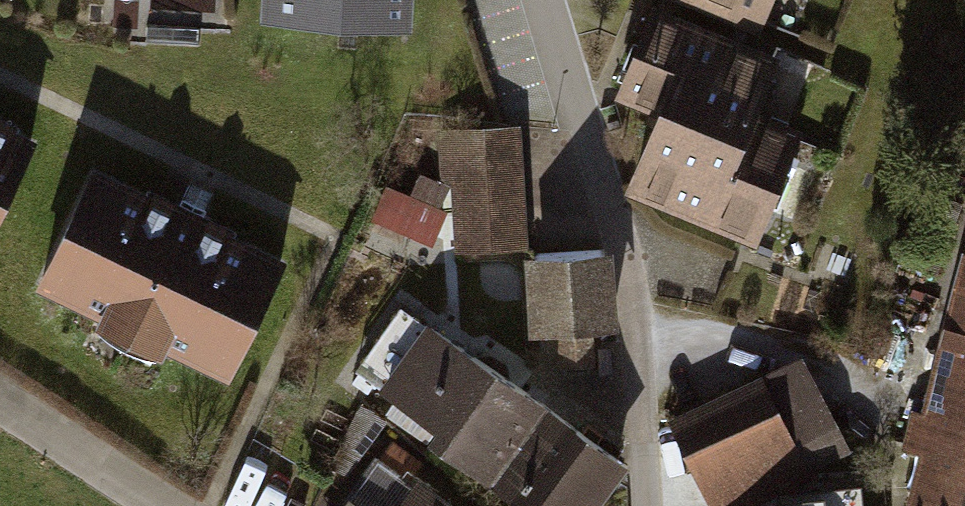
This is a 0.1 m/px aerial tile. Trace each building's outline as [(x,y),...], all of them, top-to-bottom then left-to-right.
[(260,25),(407,36),(410,0),(262,0),(260,25)] [(758,18),(765,0),(712,0),(758,18)] [(664,102),(632,183),(756,232),(794,136),(747,118),(771,58),(653,12),(624,87),(664,102)] [(512,130),(443,135),(446,179),(458,178),(464,250),(522,245),(512,130)] [(35,148),(0,131),(0,221),(35,148)] [(94,175),(42,283),(229,371),(280,264),(94,175)] [(436,212),(386,191),(377,212),(428,233),(436,212)] [(605,251),(532,256),(538,333),(558,332),(561,368),(594,366),(591,330),(610,328),(605,251)] [(909,505),(964,505),(964,307),(938,417),(919,413),(912,440),(959,452),(950,489),(916,480),(909,505)] [(361,371),(444,431),(436,441),(486,476),(525,505),(581,505),(582,505),(615,458),(541,401),(485,363),(405,309),(361,371)] [(801,356),(759,376),(802,465),(845,444),(801,356)] [(671,419),(714,505),(717,505),(802,465),(759,376),(671,419)] [(378,460),(344,505),(442,505),(378,460)] [(780,493),(782,505),(859,505),(857,485),(780,493)]
